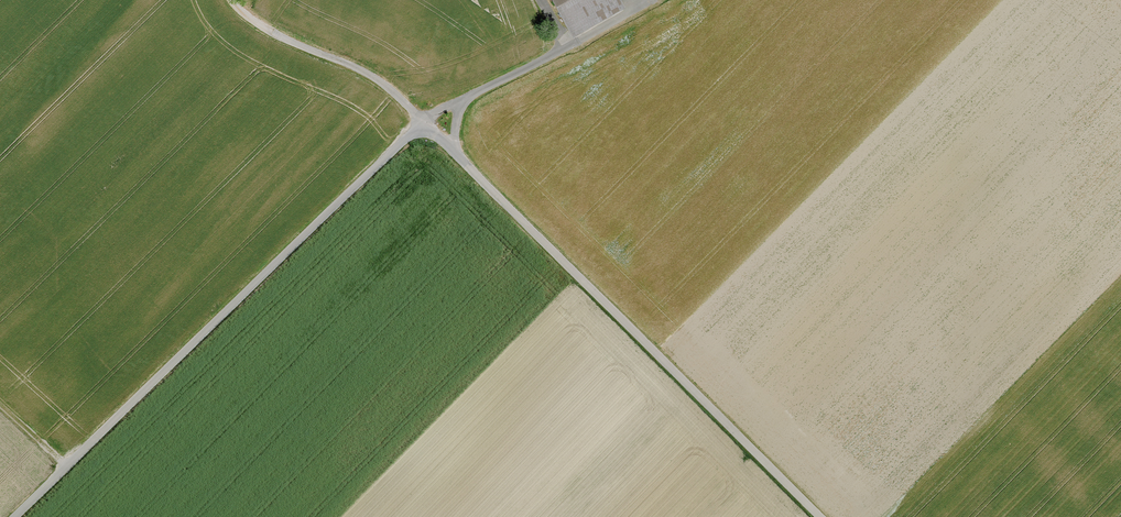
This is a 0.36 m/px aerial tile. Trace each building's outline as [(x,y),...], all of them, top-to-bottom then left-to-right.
[(570,39),(624,11),(618,0),(549,0),(570,39)]
